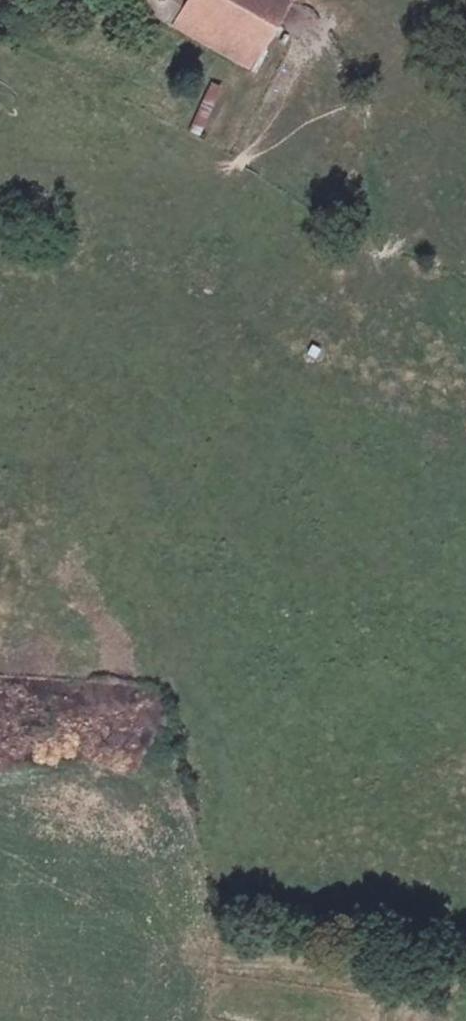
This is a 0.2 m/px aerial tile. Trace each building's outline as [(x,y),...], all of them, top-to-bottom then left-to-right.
[(293,0),(132,0),(131,1),(177,29),(251,70),(293,0)]
